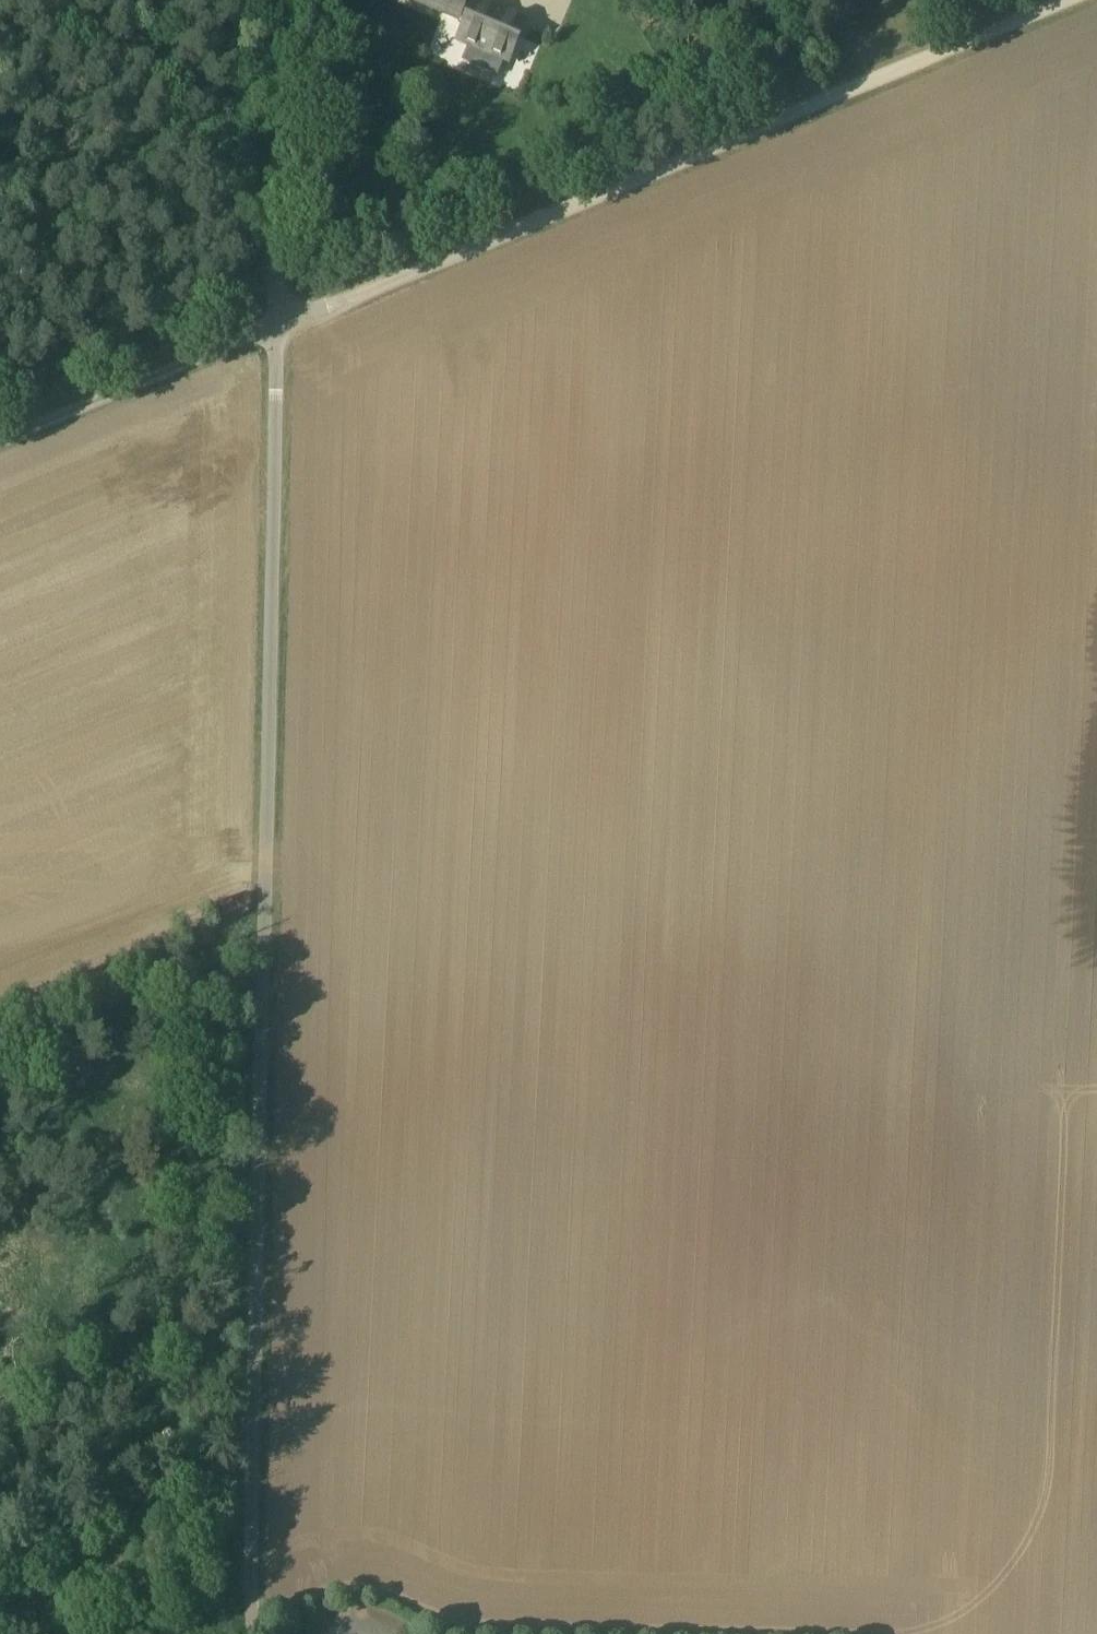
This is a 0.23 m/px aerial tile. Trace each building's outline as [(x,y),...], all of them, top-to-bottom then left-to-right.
[(504,17),(474,5),(458,42),(470,47),(464,63),(497,76),(503,61),(508,63),(523,26),(536,32),(542,17),(509,4),(504,17)]
